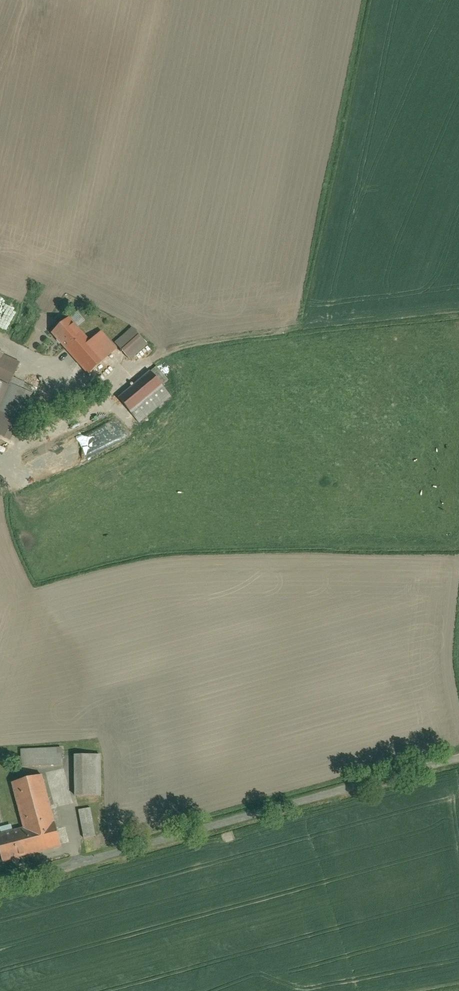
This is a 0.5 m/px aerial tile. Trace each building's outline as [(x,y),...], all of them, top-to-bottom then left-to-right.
[(69,321),(50,338),(89,381),(120,353),(102,333),(89,344),(69,321)] [(132,326),(115,340),(131,360),(148,346),(132,326)] [(7,446),(32,392),(8,382),(18,359),(0,351),(0,443),(7,446)] [(152,376),(122,402),(133,415),(163,389),(152,376)] [(20,749),(20,769),(61,767),(61,748),(20,749)] [(75,757),(76,799),(100,798),(99,756),(75,757)] [(1,865),(61,850),(43,776),(11,784),(23,829),(0,835),(0,859),(1,865)] [(78,811),(83,838),(97,835),(91,809),(78,811)]
